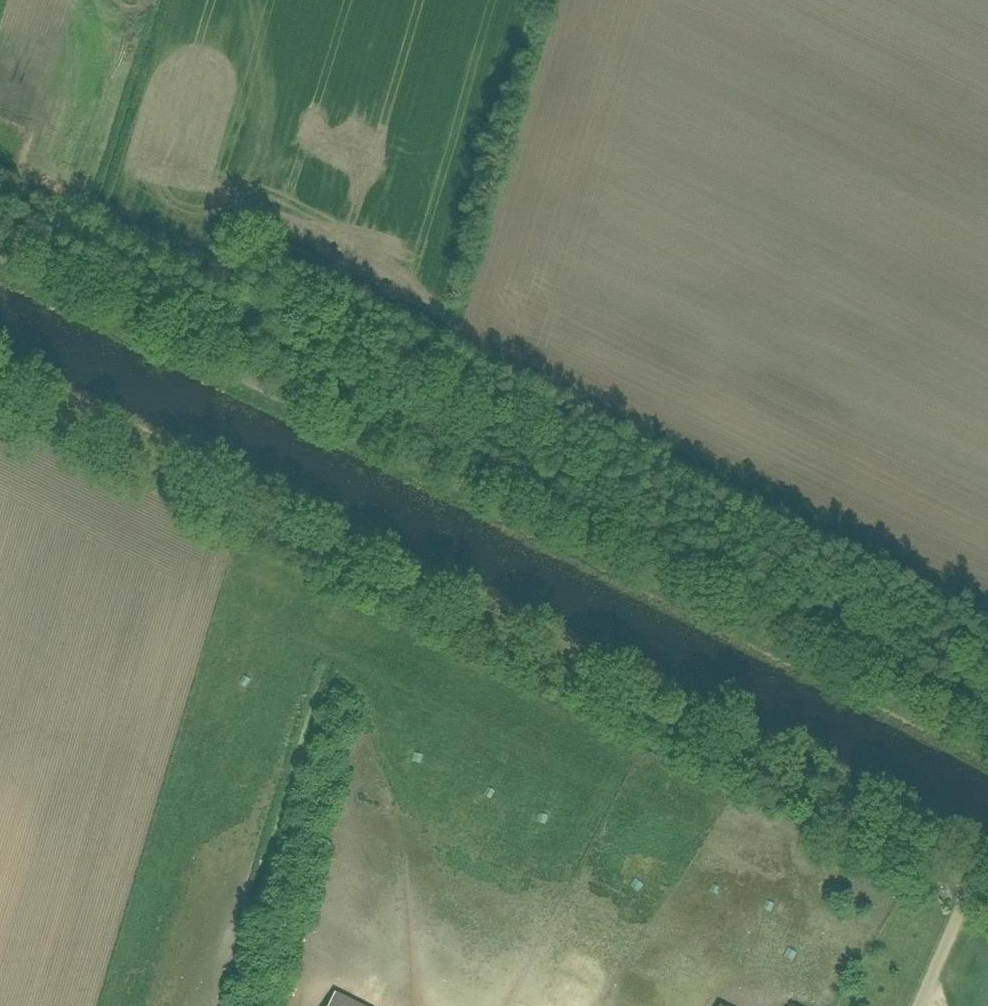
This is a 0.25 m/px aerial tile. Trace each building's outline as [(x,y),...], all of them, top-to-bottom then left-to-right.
[(332,993),(326,1005),(360,1005),(332,993)]
